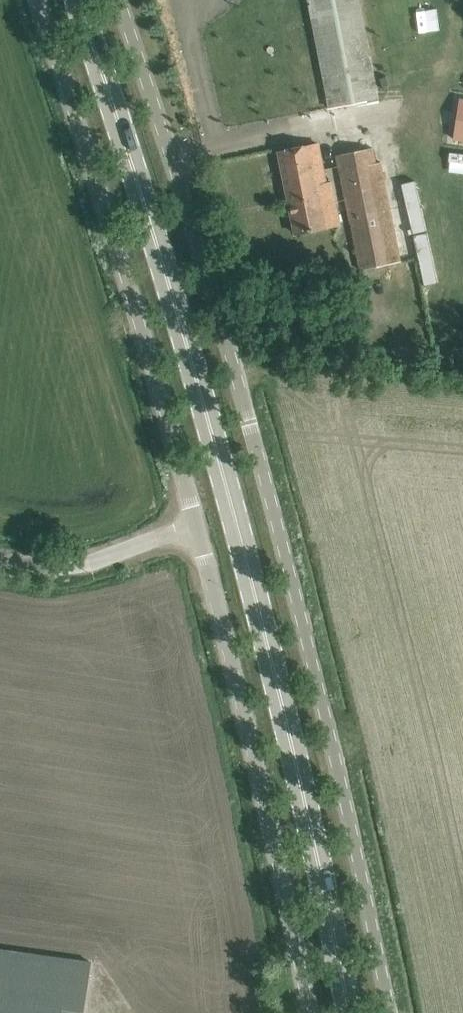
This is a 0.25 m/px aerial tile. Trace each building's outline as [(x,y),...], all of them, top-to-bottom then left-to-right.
[(369,12),(375,11),(373,0),(310,0),(331,108),(378,99),(366,37),(374,36),(369,12)] [(398,131),(462,141),(462,98),(405,88),(398,131)] [(280,151),(297,233),(340,225),(335,197),(329,198),(318,144),(280,151)] [(336,155),(359,269),(404,260),(402,251),(408,250),(402,215),(398,216),(386,160),(377,162),(374,147),(336,155)] [(0,950),(0,1012),(85,1012),(92,963),(0,950)]
